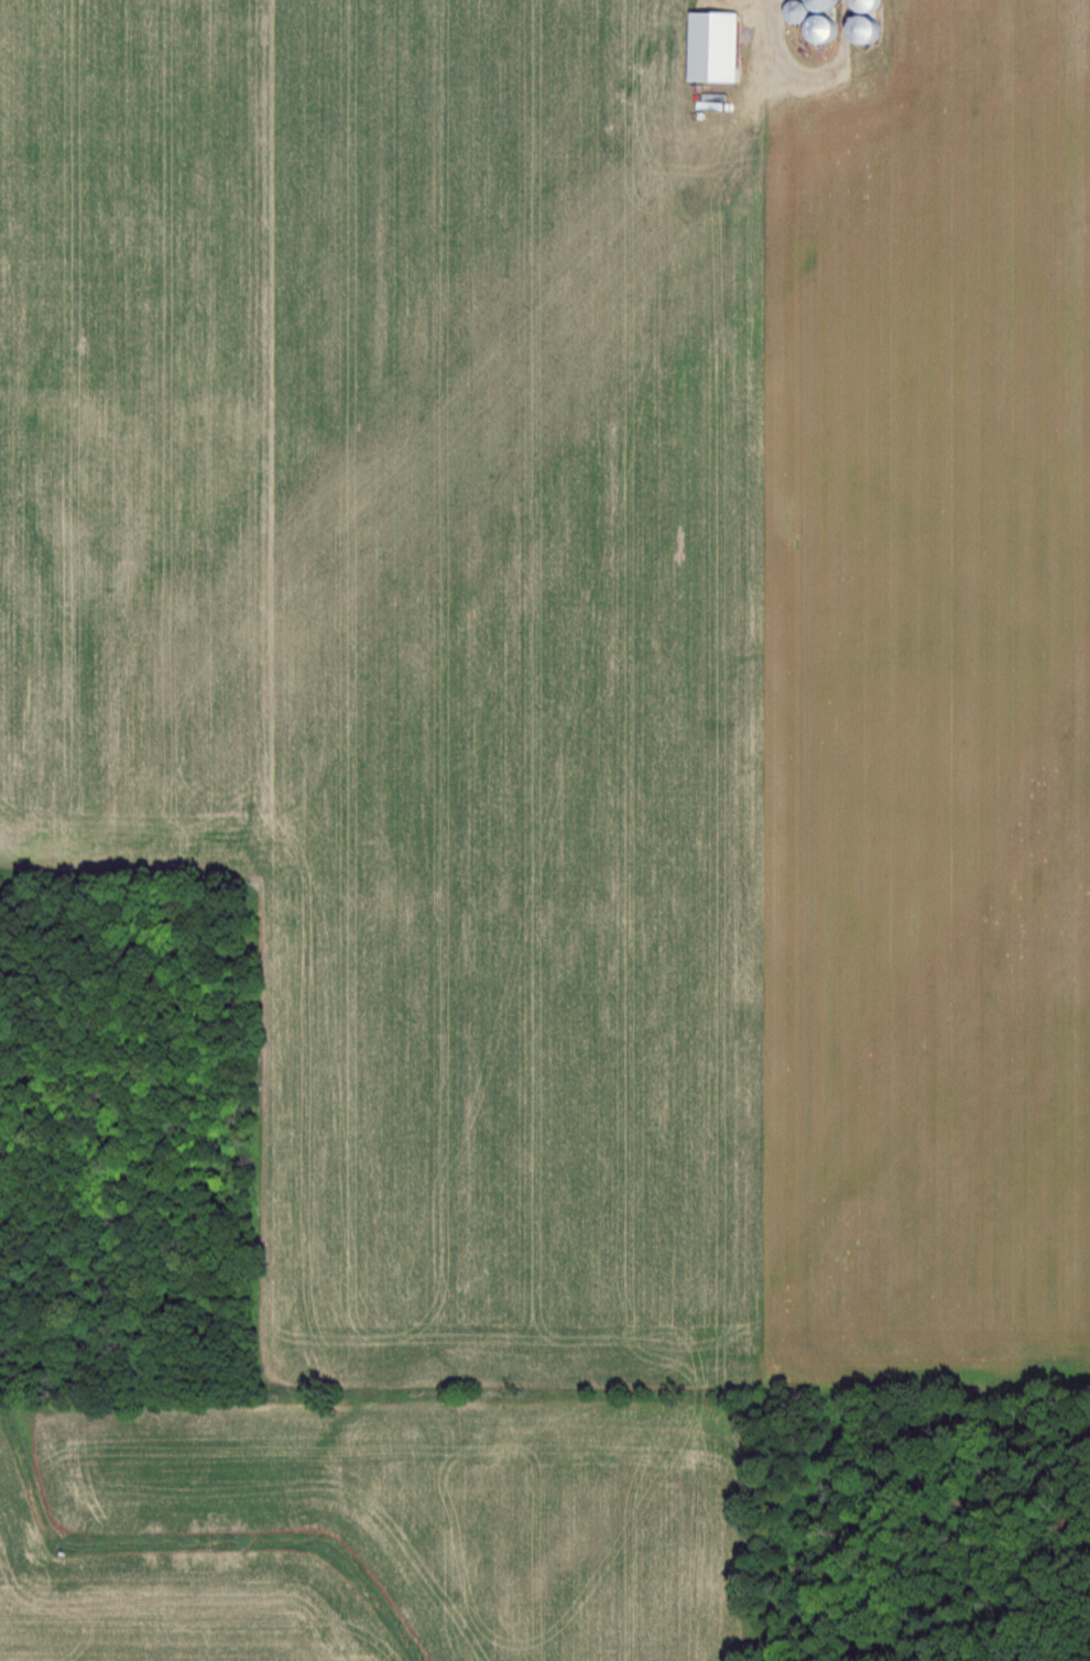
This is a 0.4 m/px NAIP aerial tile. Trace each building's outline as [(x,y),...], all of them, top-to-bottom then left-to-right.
[(839,0),(816,0),(816,1),(833,11),(839,0)] [(818,21),(828,41),(842,34),(833,14),(818,21)] [(885,29),(873,16),(858,30),(870,43),(885,29)]
